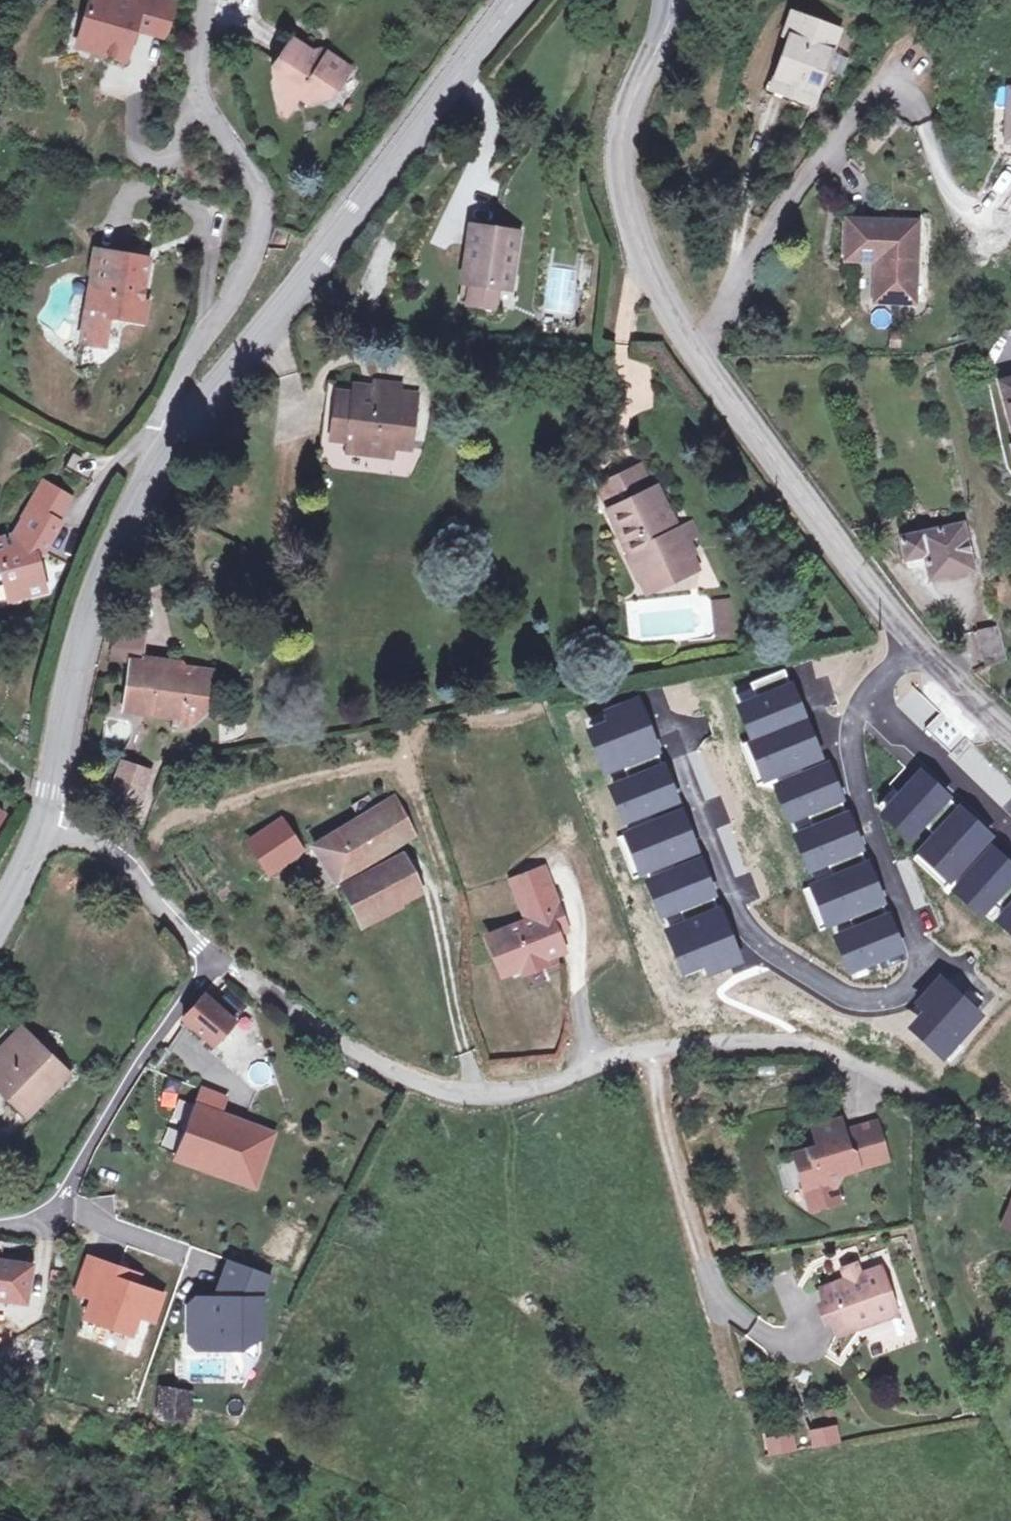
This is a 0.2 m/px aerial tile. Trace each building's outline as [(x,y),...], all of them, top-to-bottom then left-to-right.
[(161,0),(135,0),(134,5),(116,0),(93,0),(84,33),(103,38),(98,54),(128,62),(138,29),(152,33),(161,0)] [(162,0),(161,0),(152,33),(170,37),(180,5),(162,0)] [(847,31),(797,16),(790,35),(797,37),(782,79),(804,84),(799,97),(821,104),(847,31)] [(103,38),(84,33),(80,49),(98,54),(103,38)] [(276,107),(291,106),(295,100),(305,105),(318,103),(326,89),(334,94),(348,71),(323,56),(313,58),(288,43),(275,65),(282,69),(273,83),(276,107)] [(804,84),(782,79),(779,89),(799,97),(804,84)] [(284,118),(291,106),(276,107),(277,114),(284,118)] [(882,267),(881,300),(921,301),(924,223),(855,220),(854,259),(887,261),(887,267),(882,267)] [(520,229),(478,222),(470,275),(472,275),(468,295),(497,299),(499,281),(510,283),(520,229)] [(138,301),(148,303),(155,260),(145,259),(142,275),(131,273),(133,257),(102,252),(86,344),(107,348),(112,318),(134,322),(138,301)] [(142,275),(145,259),(133,257),(131,273),(142,275)] [(154,303),(148,303),(138,301),(134,322),(150,325),(154,303)] [(399,391),(400,382),(376,381),(374,394),(340,391),(333,442),(409,450),(416,392),(399,391)] [(96,465),(72,452),(64,467),(88,480),(96,465)] [(611,506),(654,485),(644,463),(601,484),(611,506)] [(46,480),(32,503),(58,519),(72,497),(46,480)] [(670,517),(654,485),(611,506),(631,551),(629,558),(637,576),(643,577),(648,575),(650,573),(652,569),(691,550),(686,538),(680,525),(674,527),(670,517)] [(32,503),(16,531),(0,536),(0,562),(2,564),(6,580),(19,576),(23,593),(46,586),(36,553),(43,552),(62,521),(58,519),(32,503)] [(680,525),(686,538),(701,531),(695,518),(680,524),(676,515),(670,517),(674,527),(680,525)] [(934,578),(971,572),(966,531),(904,539),(909,560),(929,556),(934,578)] [(697,563),(691,550),(652,569),(650,573),(648,575),(643,577),(648,587),(697,563)] [(19,576),(6,580),(10,596),(23,593),(19,576)] [(733,595),(713,598),(717,630),(736,627),(733,595)] [(148,625),(121,621),(114,658),(131,661),(126,693),(118,692),(115,701),(124,702),(124,706),(180,712),(179,720),(195,722),(208,712),(210,698),(206,697),(210,673),(142,662),(148,625)] [(1006,627),(988,631),(994,669),(1010,662),(1010,648),(1006,627)] [(769,778),(770,777),(822,757),(787,672),(754,685),(756,690),(742,695),(740,696),(757,738),(758,741),(754,742),(769,778)] [(153,778),(122,766),(113,793),(140,807),(153,778)] [(842,938),(855,971),(904,951),(831,767),(781,787),(799,831),(815,825),(817,830),(801,837),(819,881),(835,874),(837,880),(817,888),(831,923),(851,915),(858,932),(842,938)] [(925,853),(953,879),(992,837),(924,775),(888,814),(914,838),(926,825),(939,837),(925,853)] [(396,793),(376,807),(399,841),(417,828),(396,793)] [(399,841),(376,807),(334,834),(325,823),(308,835),(337,883),(399,841)] [(302,852),(282,823),(263,834),(269,843),(256,850),(269,873),(302,852)] [(269,843),(263,834),(251,841),(256,850),(269,843)] [(405,850),(394,856),(411,891),(422,886),(405,850)] [(960,890),(995,922),(1007,911),(1010,914),(1010,864),(996,851),(960,890)] [(411,891),(394,856),(340,887),(357,918),(411,891)] [(520,899),(551,888),(544,871),(514,883),(520,899)] [(552,921),(562,918),(551,888),(520,899),(530,924),(490,939),(503,977),(522,970),(524,975),(546,967),(544,961),(565,953),(558,936),(552,921)] [(568,932),(562,918),(552,921),(558,936),(568,932)] [(945,982),(921,1008),(934,1021),(922,1034),(948,1058),(984,1018),(945,982)] [(202,994),(183,1017),(216,1042),(234,1022),(202,994)] [(23,1032),(0,1056),(0,1075),(10,1084),(3,1092),(31,1117),(70,1077),(23,1032)] [(0,1075),(0,1089),(3,1092),(10,1084),(0,1075)] [(262,1128),(196,1104),(178,1151),(241,1176),(239,1182),(256,1189),(260,1177),(247,1172),(262,1128)] [(851,1169),(878,1163),(869,1127),(848,1132),(845,1120),(819,1127),(823,1143),(820,1148),(799,1154),(808,1188),(831,1181),(838,1186),(847,1168),(851,1169)] [(869,1127),(878,1163),(891,1160),(882,1123),(869,1127)] [(276,1134),(262,1128),(247,1172),(260,1177),(276,1134)] [(831,1181),(808,1188),(815,1211),(843,1203),(838,1186),(831,1181)] [(164,1291),(119,1276),(122,1265),(92,1255),(88,1265),(80,1288),(96,1294),(89,1313),(134,1329),(141,1309),(156,1315),(164,1291)] [(28,1301),(33,1265),(0,1259),(0,1298),(28,1301)] [(261,1336),(263,1297),(272,1273),(233,1259),(219,1298),(209,1297),(209,1303),(209,1310),(199,1309),(193,1309),(191,1340),(195,1344),(225,1345),(225,1335),(261,1336)] [(851,1280),(862,1275),(859,1265),(847,1269),(851,1280)] [(836,1318),(856,1328),(898,1314),(883,1269),(862,1275),(851,1280),(826,1288),(831,1303),(826,1313),(836,1318)] [(841,1333),(856,1328),(836,1318),(841,1333)] [(191,1390),(162,1386),(159,1415),(190,1416),(191,1390)] [(808,1429),(812,1448),(841,1443),(838,1424),(808,1429)] [(764,1435),(766,1454),(797,1452),(795,1432),(764,1435)]
